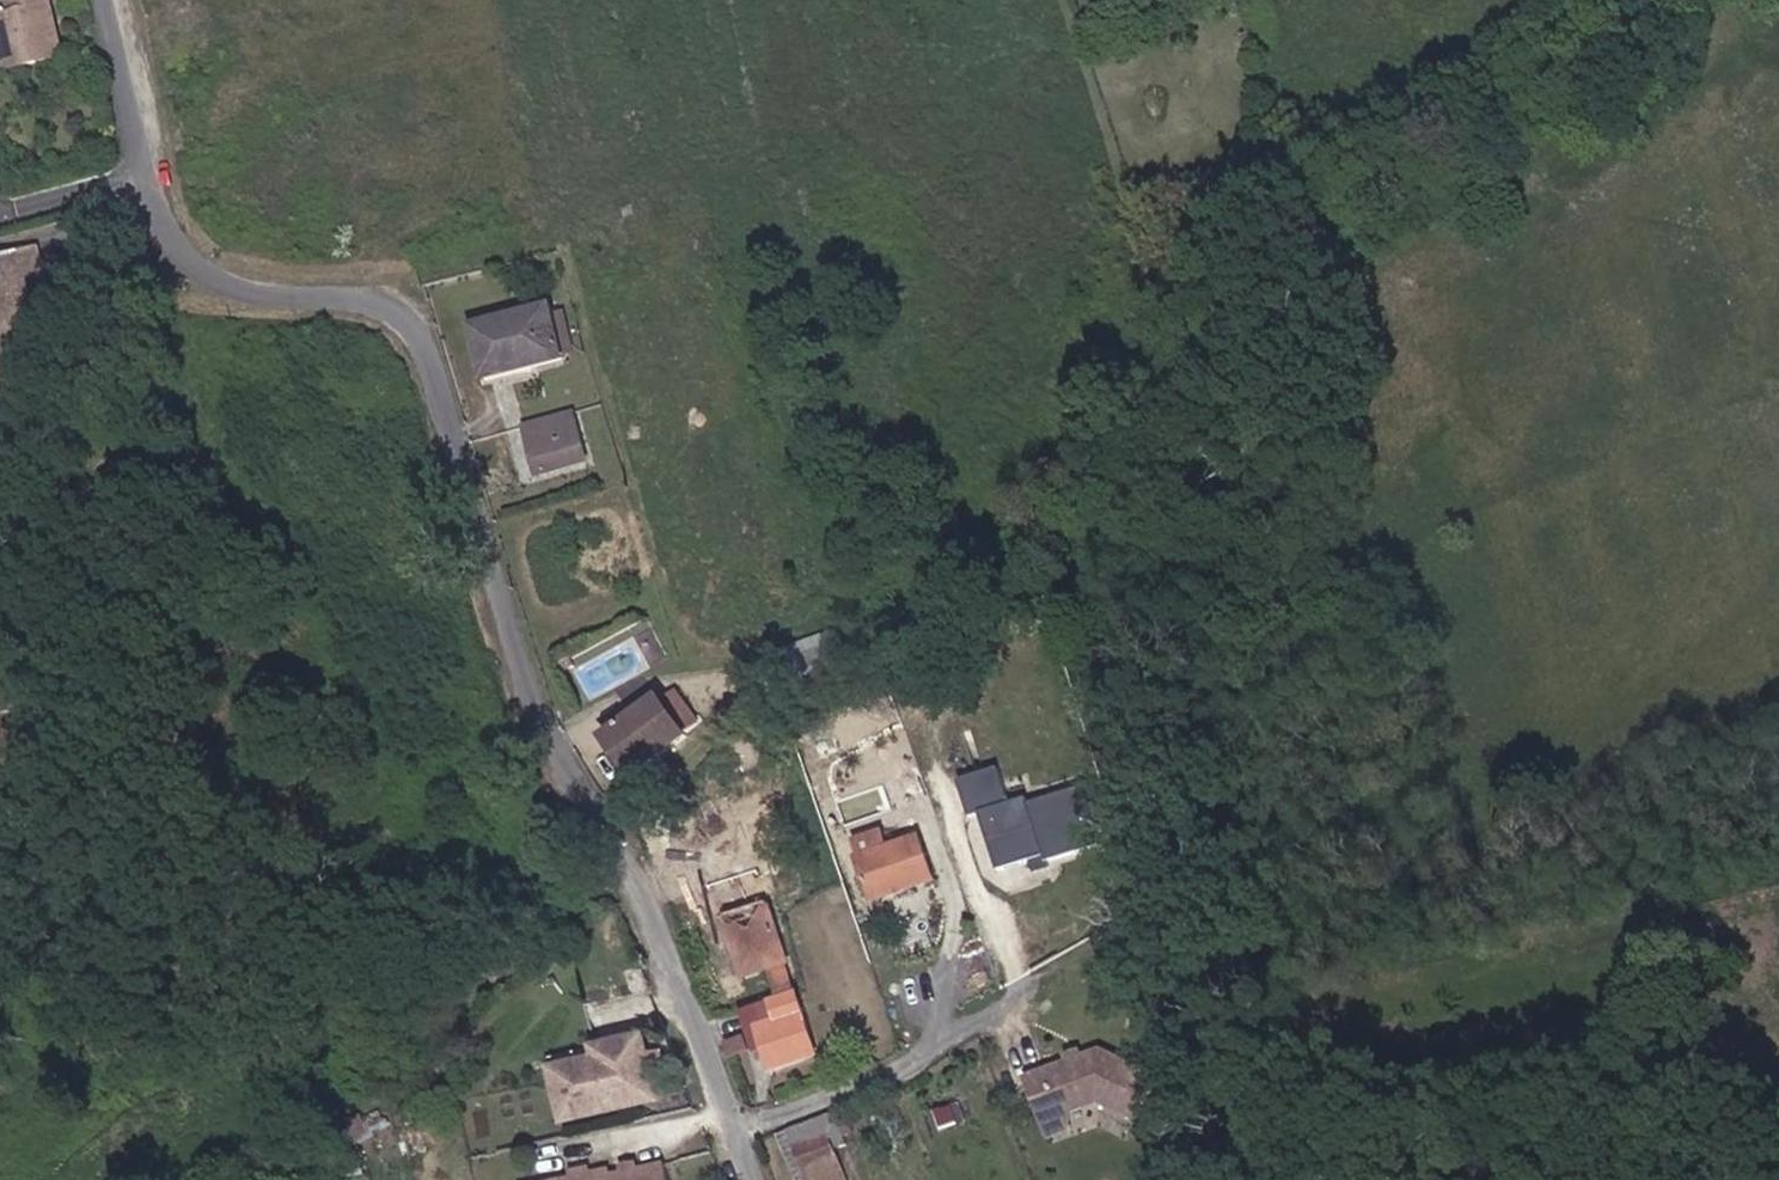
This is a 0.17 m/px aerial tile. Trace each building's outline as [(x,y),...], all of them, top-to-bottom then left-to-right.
[(60,0),(11,0),(14,14),(0,18),(0,26),(9,72),(74,60),(60,0)] [(0,258),(0,376),(4,375),(13,398),(47,394),(61,388),(33,281),(54,277),(48,245),(0,258)] [(563,302),(477,322),(490,381),(578,364),(563,302)] [(584,411),(531,427),(545,479),(600,464),(584,411)] [(699,735),(669,694),(612,737),(642,780),(699,735)] [(1006,766),(963,775),(972,815),(988,811),(1000,866),(1097,845),(1084,785),(1013,800),(1006,766)] [(891,829),(858,839),(877,904),(944,880),(929,834),(896,845),(891,829)] [(777,899),(728,914),(747,979),(796,964),(777,899)] [(803,991),(747,1009),(760,1056),(773,1052),(780,1073),(821,1058),(803,991)] [(599,1055),(553,1064),(567,1125),(669,1102),(652,1033),(597,1045),(599,1055)] [(1106,1048),(1027,1078),(1051,1145),(1074,1136),(1076,1116),(1108,1108),(1144,1122),(1167,1074),(1106,1048)] [(781,1137),(799,1179),(855,1179),(843,1145),(856,1141),(889,1121),(878,1100),(781,1137)] [(602,1179),(676,1179),(671,1160),(646,1167),(645,1162),(628,1165),(628,1172),(618,1173),(616,1167),(599,1170),(602,1179)] [(563,1179),(602,1179),(599,1170),(598,1165),(574,1169),(576,1176),(563,1179)]
